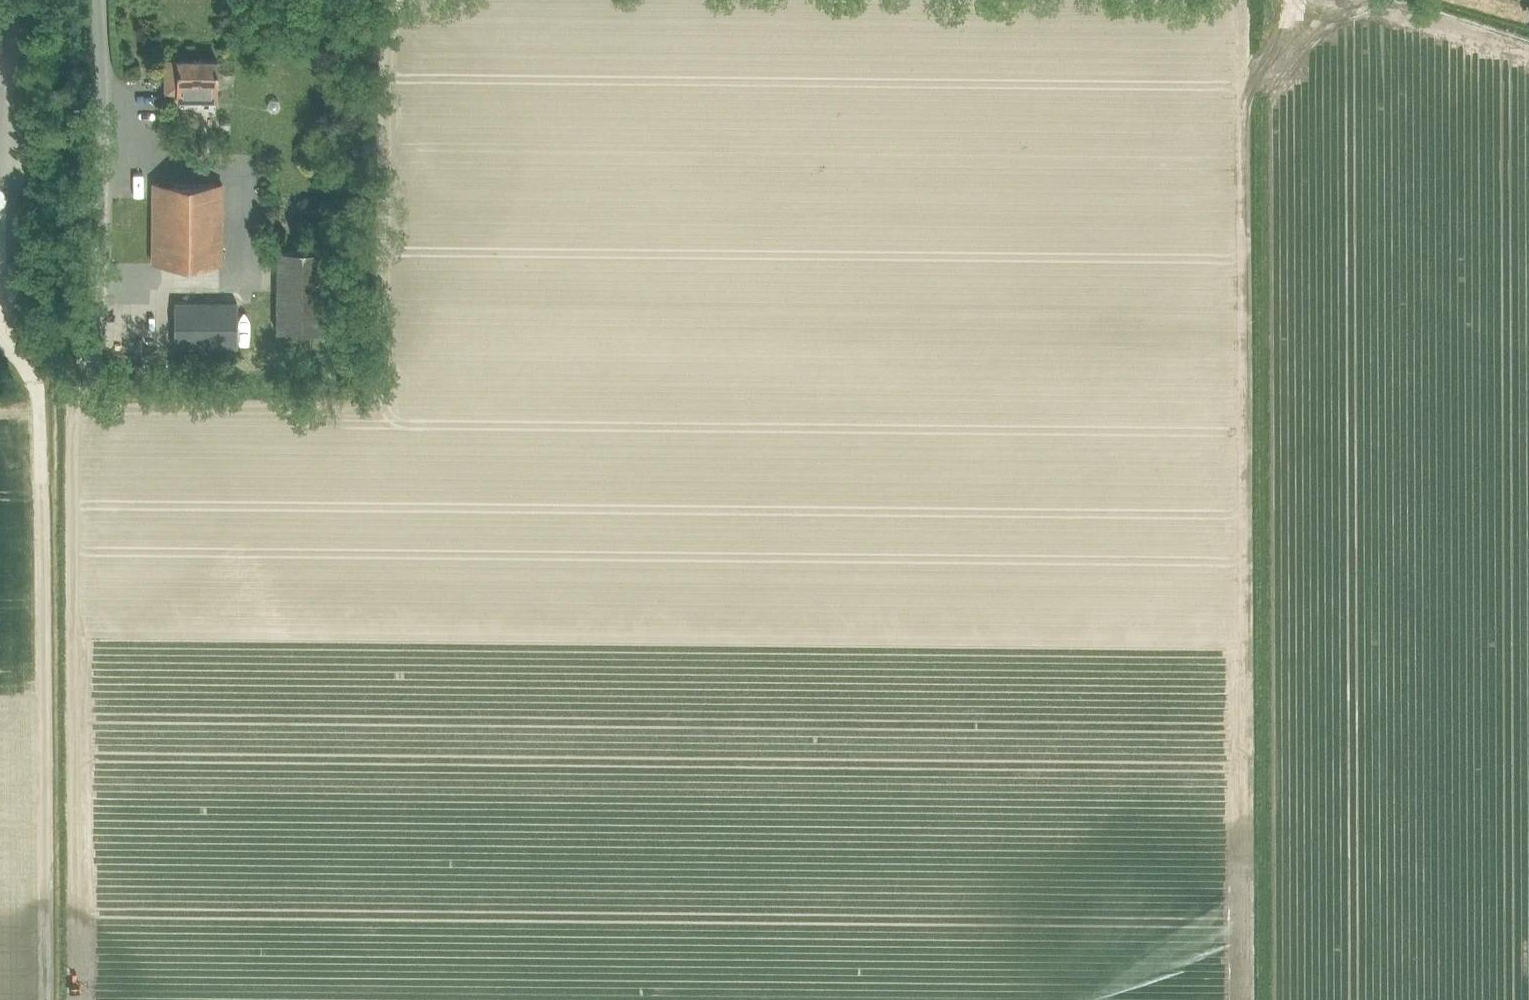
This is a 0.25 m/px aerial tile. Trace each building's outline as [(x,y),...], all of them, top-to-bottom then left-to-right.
[(217,94),(217,60),(177,60),(166,60),(166,94),(217,94)] [(221,184),(152,184),(151,263),(221,263),(221,184)] [(325,252),(276,251),(274,333),(325,333),(325,252)] [(236,349),(236,303),(174,303),(173,348),(236,349)] [(149,329),(166,328),(165,316),(148,318),(149,329)]
